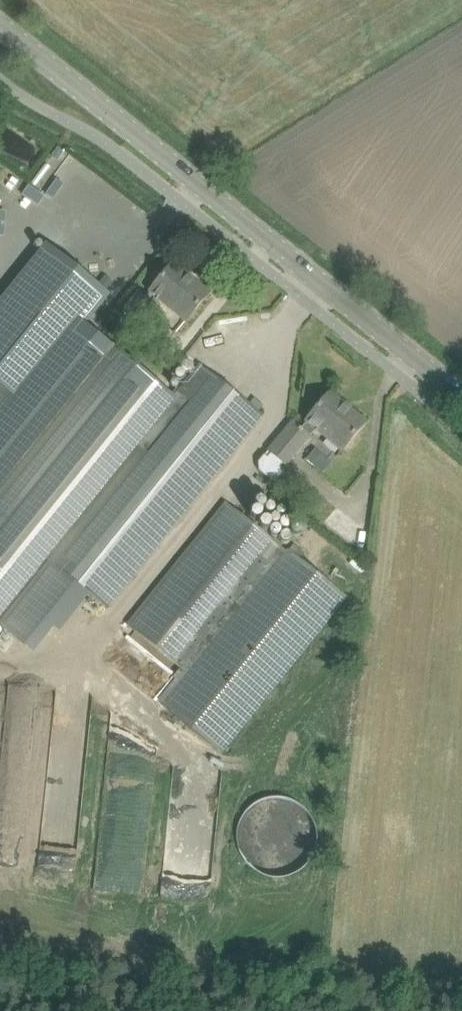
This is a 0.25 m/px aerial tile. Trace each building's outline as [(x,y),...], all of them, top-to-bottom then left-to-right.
[(44,557),(45,557),(173,397),(83,324),(108,292),(49,245),(0,306),(0,385),(0,386),(0,613),(44,557)] [(173,264),(161,279),(150,291),(151,291),(146,298),(138,291),(122,310),(141,325),(156,306),(161,300),(186,321),(209,293),(173,264)] [(45,557),(44,557),(75,582),(83,589),(90,594),(107,608),(249,430),(262,414),(200,364),(195,370),(187,380),(173,397),(45,557)] [(264,455),(258,462),(259,470),(277,485),(286,473),(280,467),(283,463),(287,466),(311,436),(310,436),(316,429),(342,450),(352,438),(365,422),(330,393),(301,428),(292,421),(280,437),(265,455),(264,455)] [(315,448),(306,459),(316,467),(325,456),(315,448)] [(226,502),(127,624),(179,666),(171,676),(175,679),(158,700),(223,751),(345,599),(226,502)] [(81,787),(83,741),(55,740),(53,786),(81,787)] [(266,872),(274,873),(283,872),(291,870),(298,866),(304,860),(309,854),(313,846),(314,838),(315,830),(313,822),(310,814),(305,807),(299,802),(292,798),(284,795),(276,794),(267,795),(260,797),(252,801),(246,806),(241,813),(238,821),(236,829),(236,837),(237,845),(241,853),(245,859),(251,865),(258,869),(266,872)] [(77,820),(68,820),(68,830),(52,830),(52,844),(77,844),(77,820)]
